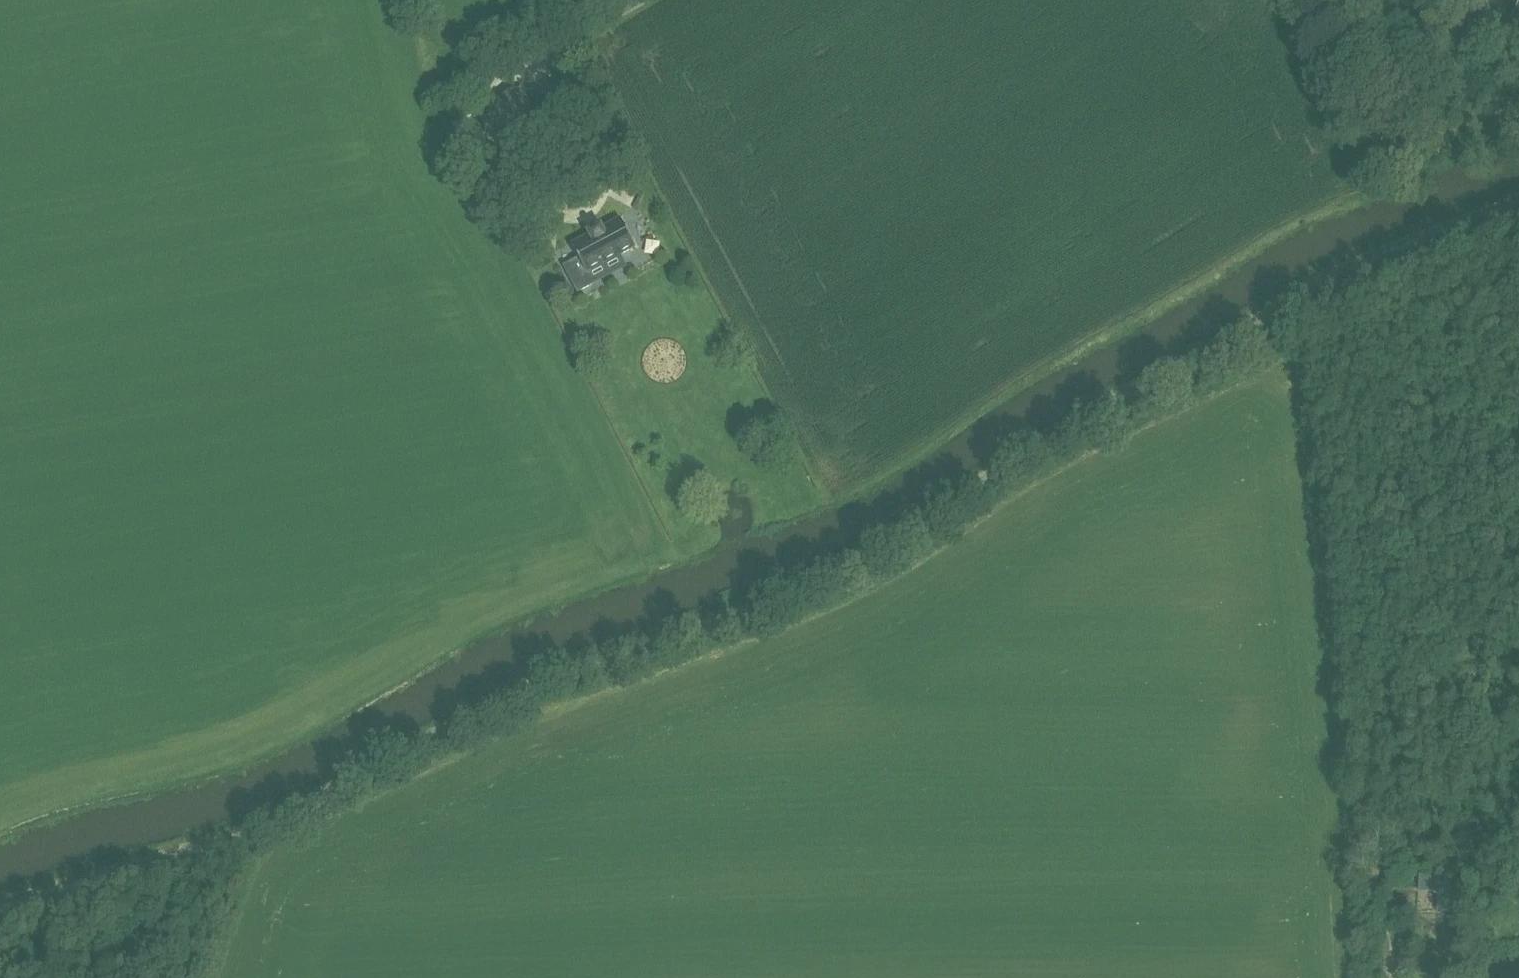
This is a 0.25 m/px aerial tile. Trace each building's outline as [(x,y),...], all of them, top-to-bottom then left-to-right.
[(1518,5),(1510,18),(1518,23),(1518,0),(1509,0),(1518,5)] [(536,125),(523,88),(497,97),(510,134),(536,125)] [(587,273),(636,247),(620,217),(604,226),(602,223),(587,231),(589,234),(571,243),(587,273)] [(623,283),(619,271),(579,283),(583,295),(623,283)]
